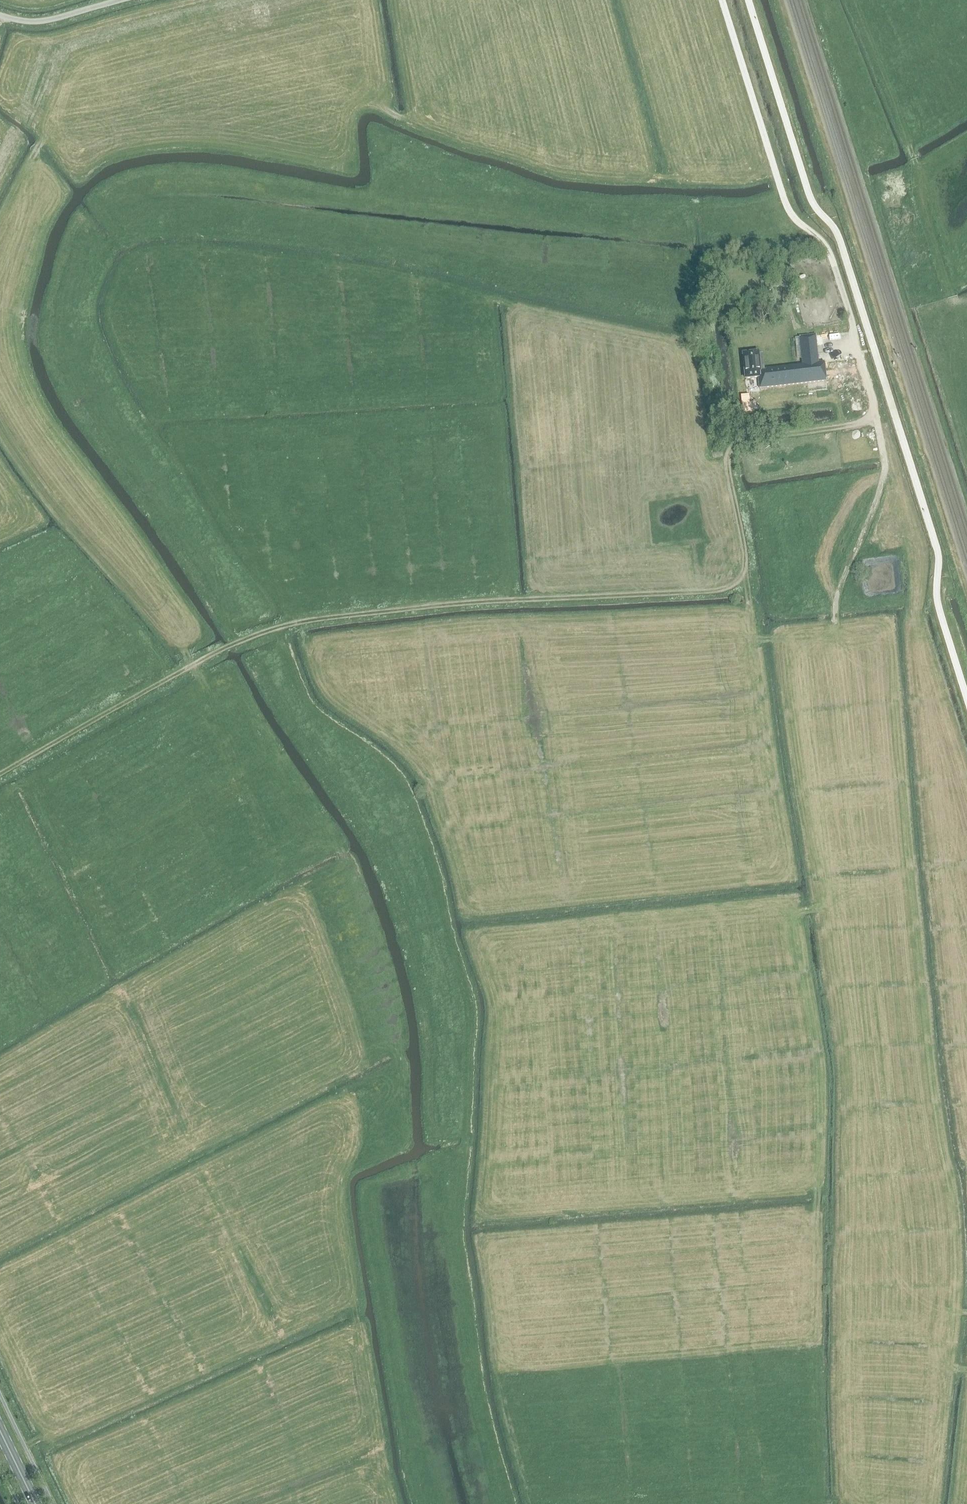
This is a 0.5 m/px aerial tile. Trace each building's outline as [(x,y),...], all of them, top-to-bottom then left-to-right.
[(756,353),(742,355),(745,379),(757,378),(758,389),(826,382),(823,363),(818,363),(817,353),(815,335),(801,337),(799,337),(801,365),(763,369),(761,354),(759,355),(759,353),(757,353),(756,353)]
